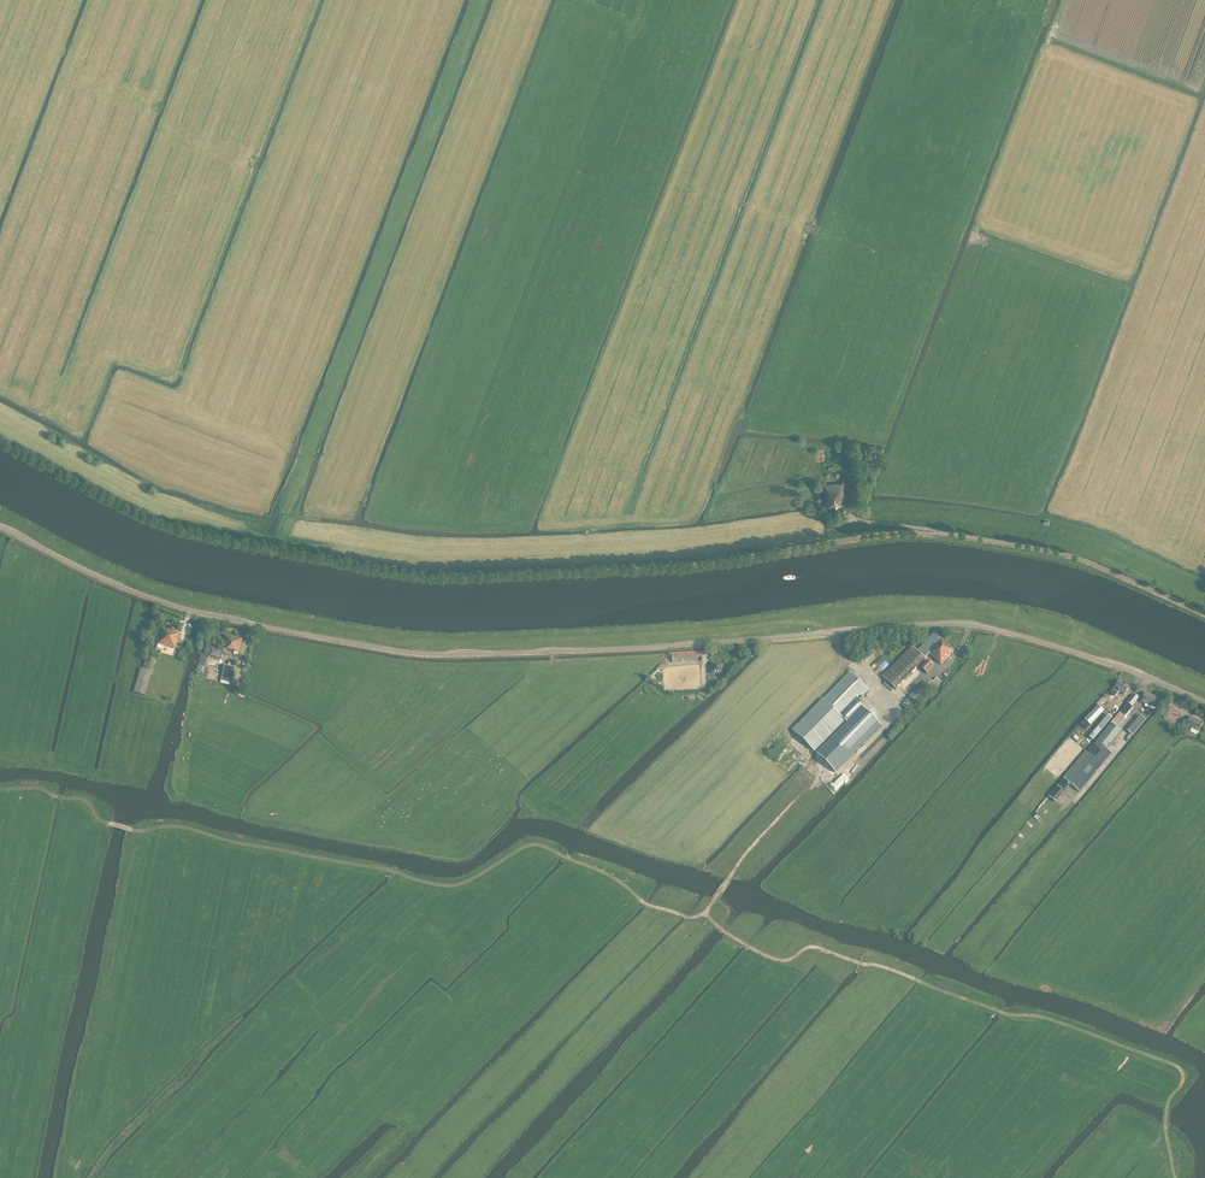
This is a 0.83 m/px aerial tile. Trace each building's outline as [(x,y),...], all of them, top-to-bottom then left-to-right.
[(826,507),(845,505),(842,484),(837,485),(837,484),(824,485),(826,507)] [(175,649),(180,634),(162,629),(158,643),(157,647),(162,649),(163,645),(175,649)] [(934,633),(918,649),(917,651),(913,646),(883,676),(895,689),(926,659),(924,657),(925,656),(926,657),(929,653),(937,661),(937,660),(940,663),(941,664),(944,661),(954,650),(941,638),(941,639),(934,633)] [(227,649),(234,651),(239,652),(241,645),(242,639),(225,635),(223,646),(219,645),(220,638),(214,637),(208,636),(205,655),(210,656),(220,658),(221,651),(225,652),(225,650),(227,650),(227,649)] [(673,662),(697,661),(697,657),(696,653),(672,655),(672,658),(673,662)] [(145,695),(155,658),(147,656),(143,669),(141,668),(135,686),(136,686),(134,692),(145,695)] [(926,673),(933,666),(931,663),(928,661),(921,668),(924,671),(926,673)] [(722,674),(723,664),(713,663),(712,667),(711,667),(710,670),(712,670),(712,673),(722,674)] [(232,683),(233,678),(235,668),(224,665),(222,676),(221,680),(232,683)] [(844,720),(842,717),(857,702),(857,701),(869,690),(850,672),(793,730),(814,751),(844,720)] [(935,684),(939,680),(937,677),(932,682),(931,680),(928,683),(925,681),(912,694),(919,700),(932,687),(935,684)] [(1129,687),(1120,680),(1111,692),(1115,696),(1119,691),(1124,695),(1129,687)] [(1149,708),(1150,705),(1153,707),(1157,698),(1146,692),(1143,697),(1142,701),(1146,703),(1145,706),(1149,708)] [(1132,706),(1139,698),(1134,694),(1127,702),(1128,702),(1112,722),(1116,725),(1118,725),(1120,727),(1129,716),(1127,714),(1133,706),(1132,706)] [(1107,699),(1104,696),(1096,704),(1098,705),(1081,723),(1086,729),(1104,711),(1100,707),(1107,699)] [(847,722),(816,753),(835,772),(881,725),(857,701),(857,702),(842,717),(845,720),(847,722)] [(1094,739),(1097,736),(1112,718),(1108,714),(1089,735),(1094,739)] [(1126,730),(1133,735),(1146,719),(1139,714),(1129,726),(1130,726),(1126,730)] [(1199,731),(1203,723),(1196,720),(1196,719),(1190,716),(1189,720),(1185,718),(1182,726),(1188,729),(1189,727),(1199,731)] [(1112,753),(1107,748),(1121,730),(1111,722),(1093,744),(1087,751),(1085,750),(1063,777),(1080,792),(1112,753)] [(1064,792),(1057,786),(1049,796),(1055,802),(1064,792)]
